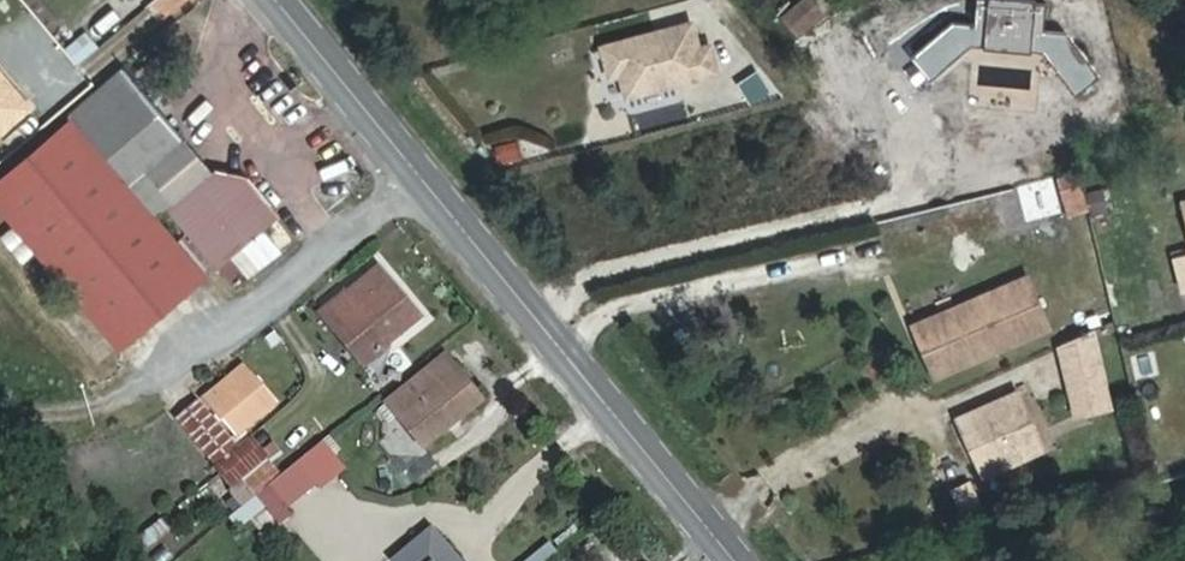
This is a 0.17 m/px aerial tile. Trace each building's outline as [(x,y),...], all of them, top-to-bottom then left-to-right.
[(823,15),(812,0),(806,0),(784,17),(798,34),(823,15)] [(718,73),(712,47),(700,50),(693,24),(673,29),(674,32),(661,35),(661,32),(604,47),(612,76),(622,73),(628,96),(718,73)] [(154,216),(166,207),(217,268),(231,256),(249,277),(283,252),(263,229),(277,217),(243,178),(210,171),(126,69),(70,117),(74,121),(0,185),(0,208),(67,287),(60,293),(68,302),(75,296),(119,348),(205,275),(154,216)] [(754,104),(773,93),(760,70),(741,81),(754,104)] [(0,73),(0,131),(28,107),(0,73)] [(521,140),(495,145),(499,165),(525,161),(521,140)] [(1058,179),(1065,202),(1086,195),(1078,173),(1058,179)] [(423,318),(379,266),(332,303),(376,356),(423,318)] [(935,374),(1046,325),(1031,291),(920,339),(935,374)] [(364,366),(376,356),(332,303),(321,312),(364,366)] [(1109,407),(1092,330),(1061,344),(1077,415),(1109,407)] [(424,446),(481,400),(446,356),(388,403),(424,446)] [(236,433),(275,401),(244,368),(205,400),(236,433)] [(1043,448),(1016,392),(958,418),(985,475),(1043,448)] [(283,473),(251,435),(237,446),(198,399),(176,419),(246,503),(267,486),(272,482),(283,473)] [(309,470),(338,446),(330,436),(300,459),(309,470)] [(275,497),(309,470),(300,459),(283,473),(272,482),(267,486),(275,497)] [(252,516),(275,497),(267,486),(246,503),(244,505),(252,516)] [(152,552),(173,531),(160,517),(138,538),(152,552)] [(432,530),(396,559),(397,560),(455,560),(457,560),(432,530)] [(563,555),(551,540),(524,560),(555,560),(563,555)]
